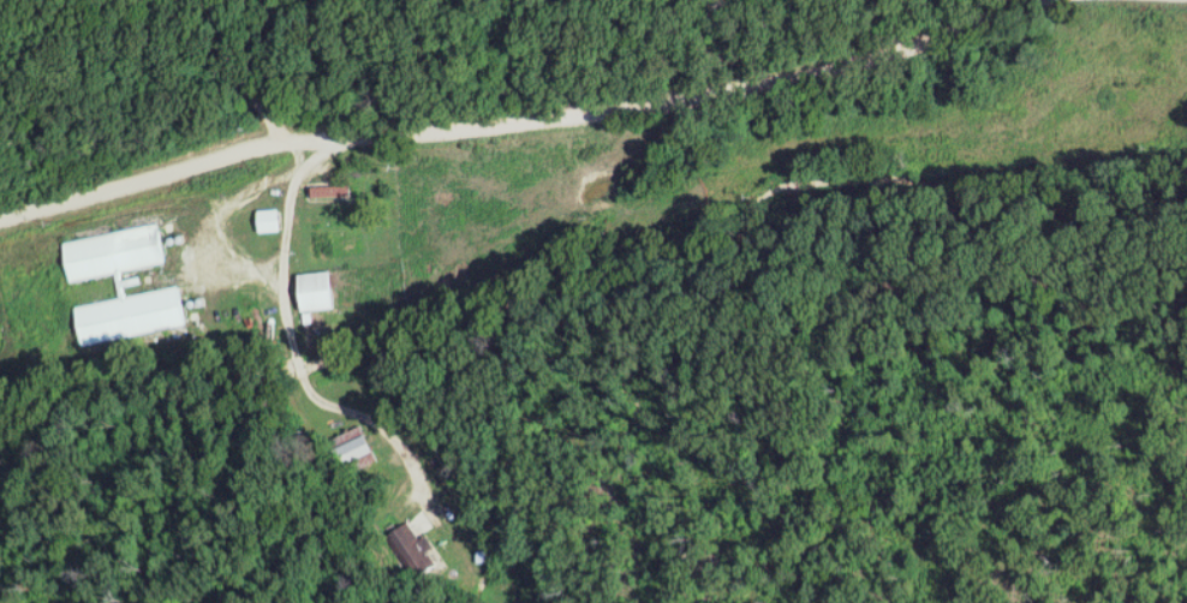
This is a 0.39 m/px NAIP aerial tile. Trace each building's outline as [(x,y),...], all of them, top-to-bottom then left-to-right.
[(353,188),(315,189),(316,200),(353,199),(353,188)] [(282,234),(281,212),(259,213),(260,235),(282,234)] [(63,245),(70,285),(118,276),(118,275),(167,266),(160,226),(63,245)] [(301,278),(306,315),(340,310),(334,273),(301,278)] [(126,297),(124,289),(118,290),(120,302),(76,308),(81,345),(187,330),(181,290),(126,297)] [(379,452),(371,435),(347,446),(355,463),(379,452)] [(442,566),(429,539),(422,542),(413,525),(395,534),(417,578),(442,566)]
